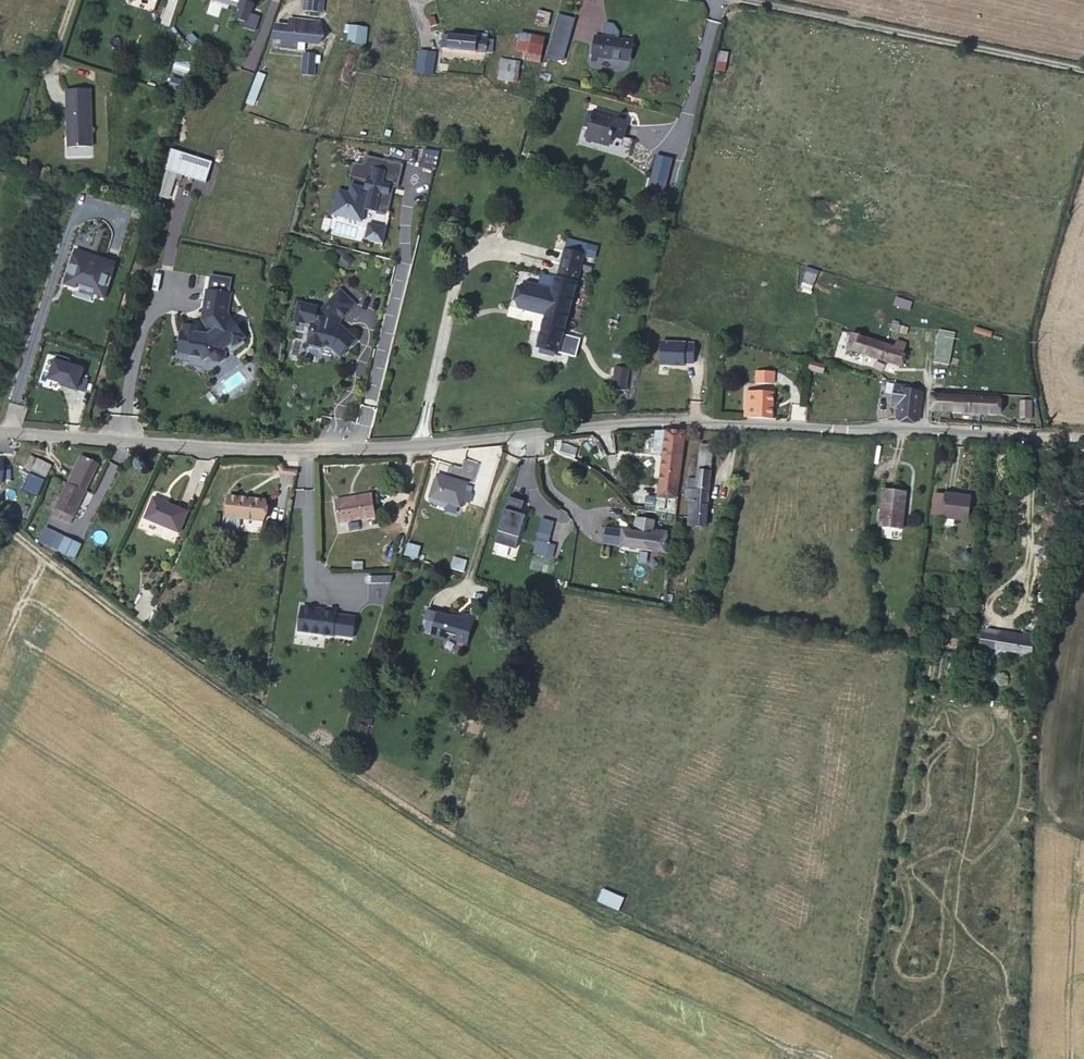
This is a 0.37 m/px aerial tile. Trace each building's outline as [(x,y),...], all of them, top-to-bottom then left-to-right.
[(242,0),(241,0),(235,18),(246,22),(248,22),(250,14),(254,4),(242,0)] [(304,10),(322,12),(323,0),(305,0),(304,10)] [(550,13),(538,11),(535,23),(547,26),(550,13)] [(259,17),(250,14),(248,22),(246,22),(245,27),(255,31),(259,17)] [(574,19),(558,15),(546,55),(562,60),(574,19)] [(320,22),(290,19),(289,27),(276,25),(273,38),(282,39),(281,47),(305,50),(306,42),(319,43),(320,22)] [(367,28),(345,25),(345,30),(346,30),(345,41),(348,42),(349,31),(360,32),(359,44),(362,44),(367,28)] [(360,32),(349,31),(348,42),(359,44),(360,32)] [(449,35),(442,35),(441,48),(448,48),(448,49),(486,53),(486,52),(492,53),(493,40),(487,39),(487,35),(477,33),(477,37),(449,35)] [(545,38),(520,33),(517,50),(525,52),(542,55),(545,38)] [(603,37),(595,36),(592,55),(596,55),(600,56),(600,57),(610,59),(610,58),(630,61),(633,42),(631,42),(615,39),(615,35),(604,34),(603,37)] [(417,73),(432,75),(435,53),(419,51),(417,73)] [(718,51),(715,67),(723,69),(726,52),(718,51)] [(542,55),(525,52),(523,59),(540,63),(542,55)] [(304,53),(301,74),(314,76),(316,54),(304,53)] [(521,62),(501,59),(498,79),(518,81),(521,62)] [(255,105),(263,72),(255,70),(247,103),(255,105)] [(90,90),(67,91),(68,147),(92,146),(91,126),(87,125),(87,114),(91,114),(90,90)] [(617,117),(594,110),(592,115),(589,128),(586,139),(596,142),(597,141),(610,145),(611,144),(609,143),(611,137),(613,137),(614,134),(623,137),(627,121),(616,118),(617,117)] [(239,113),(237,130),(249,131),(251,114),(239,113)] [(589,128),(592,115),(587,114),(583,127),(589,128)] [(176,164),(167,161),(164,168),(173,171),(176,164)] [(173,171),(164,168),(159,184),(168,187),(173,171)] [(168,187),(159,184),(157,192),(166,195),(168,187)] [(94,293),(104,297),(115,263),(76,250),(65,284),(76,288),(78,284),(95,289),(94,293)] [(525,287),(521,303),(519,308),(545,315),(537,347),(539,348),(539,347),(558,353),(585,255),(565,250),(558,278),(555,277),(552,288),(552,289),(526,282),(525,287)] [(800,289),(811,292),(817,270),(806,267),(800,289)] [(318,307),(298,302),(294,320),(312,325),(314,328),(310,333),(307,344),(309,347),(319,349),(322,347),(323,346),(330,348),(341,357),(357,340),(342,326),(333,324),(334,318),(341,320),(356,304),(340,289),(321,309),(319,317),(315,316),(318,307)] [(231,294),(206,290),(201,320),(207,328),(205,330),(208,334),(203,338),(195,326),(183,324),(179,343),(191,346),(189,355),(200,357),(202,360),(208,356),(212,361),(219,363),(224,359),(226,352),(232,353),(245,343),(242,340),(245,338),(228,313),(231,294)] [(893,304),(910,308),(912,300),(895,296),(893,304)] [(937,328),(933,362),(950,364),(954,330),(937,328)] [(893,341),(857,329),(851,346),(901,362),(909,336),(896,332),(893,341)] [(191,346),(179,343),(178,353),(189,355),(191,346)] [(830,358),(815,354),(814,360),(828,364),(830,358)] [(778,367),(761,366),(760,378),(777,379),(778,367)] [(616,368),(612,388),(626,390),(629,370),(616,368)] [(928,382),(894,374),(891,392),(898,393),(894,417),(920,419),(928,386),(927,386),(928,382)] [(749,387),(747,417),(775,418),(777,389),(749,387)] [(985,396),(986,392),(972,391),(971,395),(943,394),(942,409),(1001,411),(1002,396),(985,396)] [(1030,417),(1030,399),(1019,398),(1019,416),(1030,417)] [(678,432),(652,432),(650,454),(660,455),(657,489),(665,490),(664,499),(672,500),(678,432)] [(557,441),(544,434),(541,448),(552,454),(557,441)] [(700,527),(709,437),(697,435),(688,513),(683,513),(682,525),(700,527)] [(37,458),(30,455),(24,468),(31,472),(37,458)] [(81,455),(68,483),(86,491),(99,463),(81,455)] [(52,465),(37,458),(31,472),(46,479),(52,465)] [(480,463),(464,458),(461,468),(451,465),(448,475),(474,483),(480,463)] [(283,471),(281,467),(279,468),(282,474),(287,474),(297,475),(297,472),(288,471),(283,471)] [(467,484),(437,475),(430,498),(459,507),(467,484)] [(86,491),(68,483),(60,501),(55,498),(51,506),(56,508),(53,515),(70,523),(80,504),(86,491)] [(948,488),(923,484),(920,507),(945,510),(948,488)] [(903,526),(905,487),(880,486),(878,525),(903,526)] [(91,493),(86,491),(80,504),(86,506),(91,493)] [(493,541),(514,546),(526,499),(505,494),(493,541)] [(371,495),(336,500),(339,522),(375,517),(371,495)] [(263,521),(265,500),(229,496),(226,517),(227,517),(226,525),(229,528),(237,529),(240,526),(241,518),(263,521)] [(187,512),(154,498),(145,518),(179,532),(187,512)] [(664,499),(656,498),(655,514),(671,517),(672,500),(664,499)] [(552,517),(537,515),(534,552),(549,554),(552,517)] [(652,518),(641,516),(639,530),(623,528),(621,544),(667,554),(669,530),(650,527),(652,518)] [(35,537),(41,540),(46,528),(41,526),(35,537)] [(1056,529),(1042,526),(1037,550),(1051,553),(1056,529)] [(76,543),(46,528),(41,540),(40,541),(70,556),(76,543)] [(749,543),(736,535),(732,543),(744,551),(749,543)] [(464,570),(466,559),(452,555),(451,559),(418,552),(420,544),(406,541),(402,556),(464,570)] [(652,562),(632,558),(631,569),(651,573),(652,562)] [(301,608),(298,631),(333,636),(333,634),(352,637),(355,617),(336,614),(336,613),(315,610),(313,608),(306,607),(303,609),(301,608)] [(461,619),(438,612),(431,636),(445,640),(446,633),(456,636),(455,640),(466,643),(464,649),(465,649),(473,622),(461,619)] [(463,613),(461,619),(473,622),(474,617),(463,613)] [(971,627),(969,644),(1039,656),(1042,639),(971,627)] [(356,720),(350,737),(366,742),(368,737),(363,736),(368,720),(360,717),(356,720)] [(601,887),(596,900),(618,909),(623,896),(601,887)]
